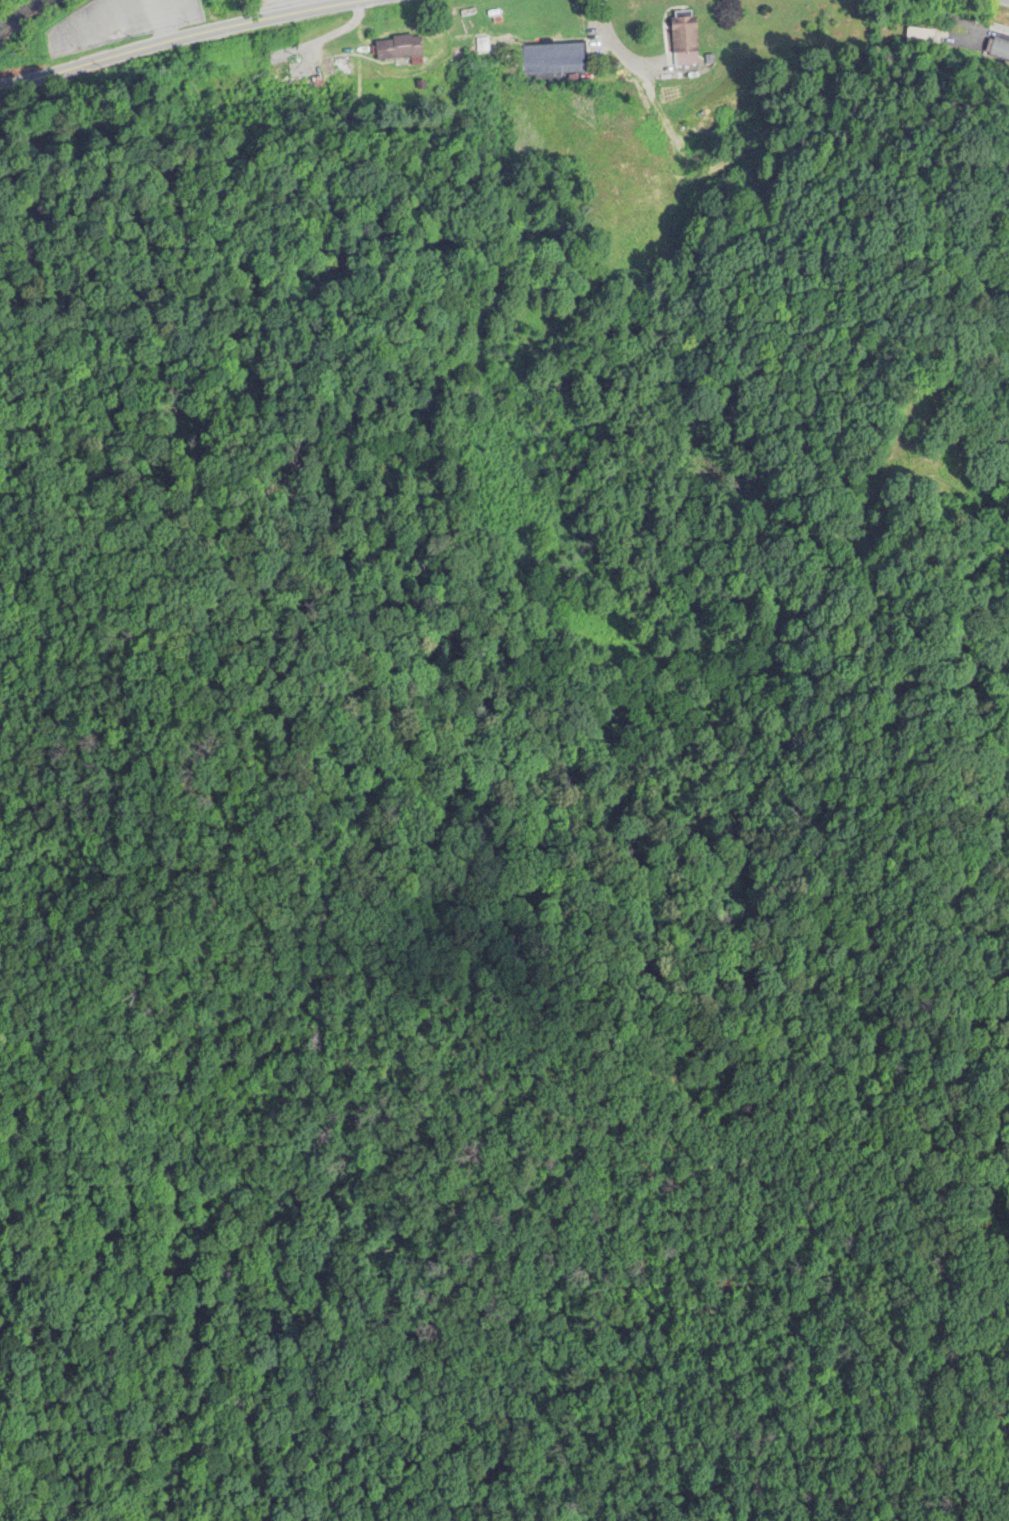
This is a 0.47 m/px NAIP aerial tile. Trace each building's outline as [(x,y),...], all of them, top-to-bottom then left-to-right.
[(697,67),(696,19),(672,19),(673,67),(697,67)] [(944,32),(906,31),(905,48),(943,49),(944,32)] [(993,37),(986,57),(1008,65),(1008,43),(993,37)] [(584,45),(524,47),(525,81),(571,79),(571,75),(585,74),(584,45)] [(329,61),(329,77),(349,77),(348,60),(329,61)]
